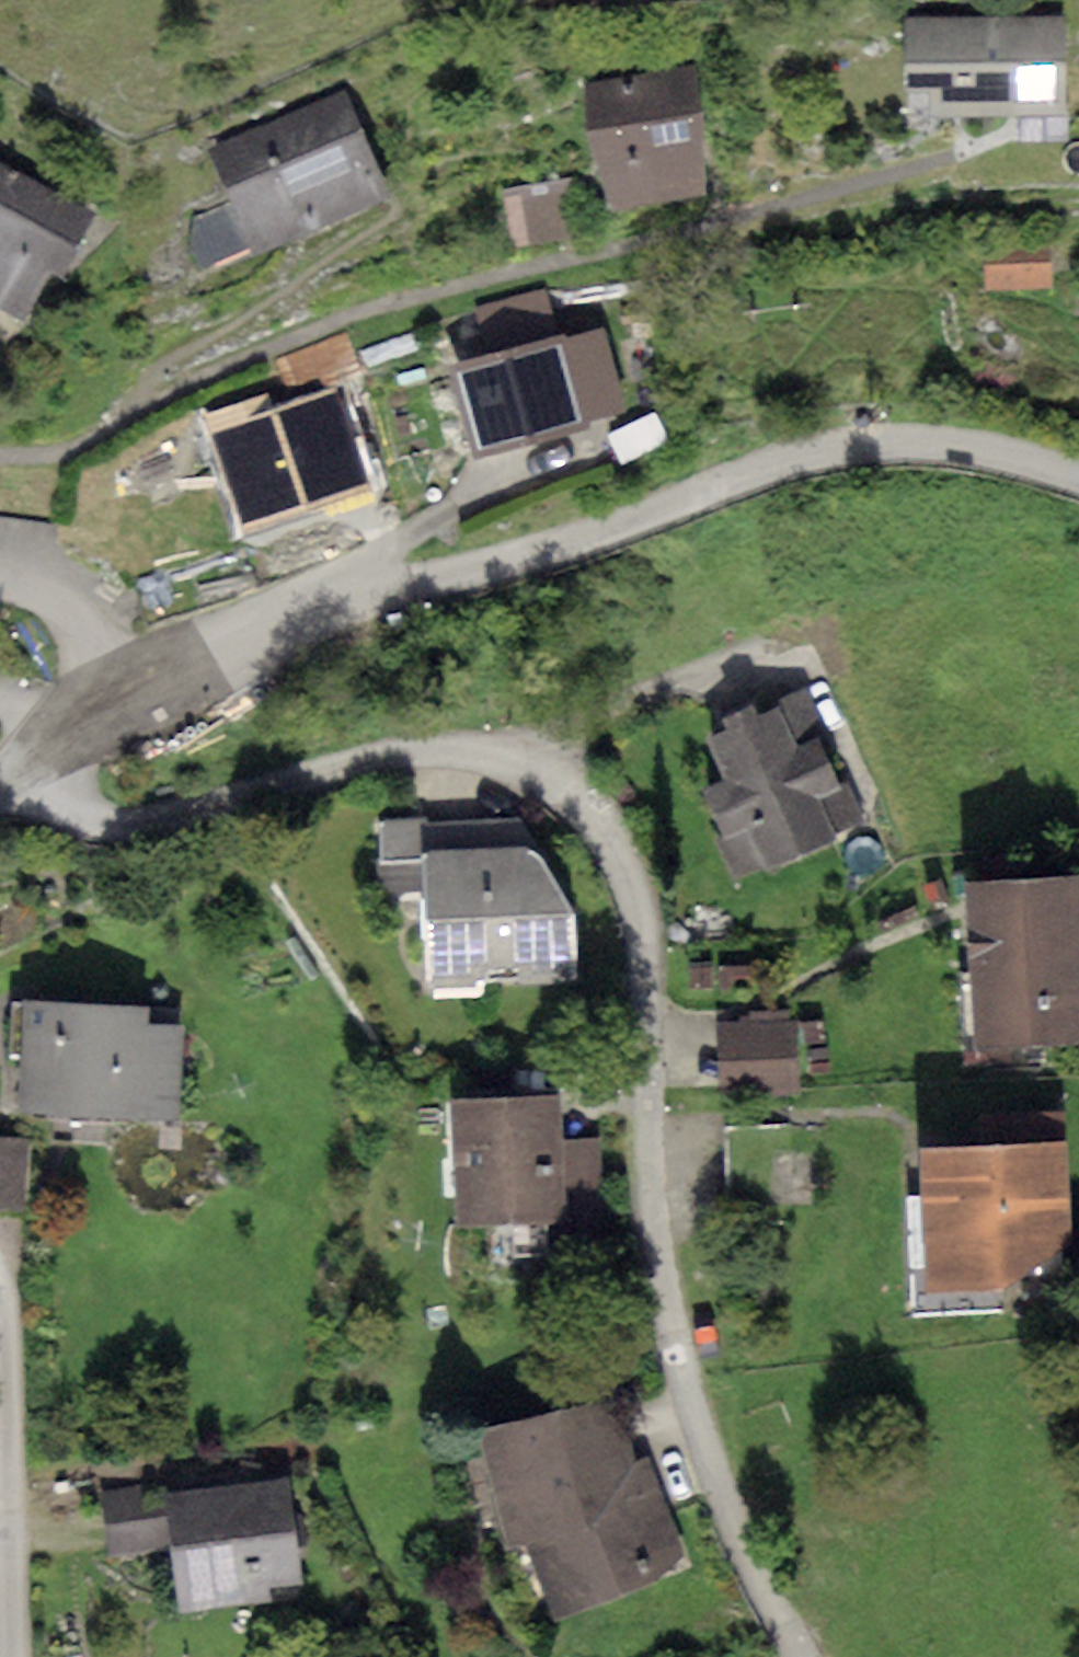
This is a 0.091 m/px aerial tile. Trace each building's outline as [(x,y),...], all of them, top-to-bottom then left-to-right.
[(1067,15),(905,18),(907,88),(926,88),(927,115),(1068,113),(1067,15)] [(691,67),(585,87),(608,212),(714,193),(691,67)] [(347,85),(210,148),(258,252),(395,189),(347,85)] [(0,163),(0,306),(27,322),(89,214),(0,163)] [(570,178),(504,192),(513,236),(579,222),(570,178)] [(1050,237),(982,242),(986,288),(1053,283),(1050,237)] [(487,356),(453,364),(476,454),(589,425),(587,418),(624,409),(603,328),(557,339),(544,289),(475,307),(487,356)] [(275,389),(203,414),(242,529),(367,486),(333,386),(280,404),(275,389)] [(199,557),(136,577),(151,624),(214,603),(199,557)] [(725,731),(709,738),(728,779),(705,790),(727,837),(749,827),(769,870),(836,839),(818,800),(844,788),(820,735),(797,745),(780,707),(758,717),(752,704),(720,719),(725,731)] [(423,852),(531,847),(519,818),(427,822),(427,816),(376,818),(378,854),(423,852)] [(531,847),(423,852),(428,978),(574,972),(572,909),(531,847)] [(965,880),(973,1048),(1078,1043),(1078,874),(965,880)] [(146,1007),(24,1002),(19,1115),(179,1122),(184,1025),(146,1023),(146,1007)] [(797,1021),(716,1023),(718,1097),(798,1095),(797,1021)] [(558,1094),(448,1100),(455,1229),(565,1223),(561,1139),(558,1094)] [(788,1127),(723,1129),(725,1231),(790,1230),(788,1127)] [(0,1136),(0,1211),(21,1212),(27,1138),(0,1136)] [(602,1138),(561,1139),(565,1223),(606,1221),(602,1138)] [(1067,1139),(919,1147),(927,1290),(1006,1285),(1073,1242),(1067,1139)] [(607,1400),(479,1432),(508,1545),(525,1540),(553,1619),(652,1583),(685,1556),(649,1454),(634,1459),(607,1400)] [(290,1479),(165,1491),(171,1550),(177,1610),(270,1600),(269,1586),(301,1583),(290,1479)] [(109,1557),(171,1550),(165,1491),(165,1484),(102,1491),(109,1557)]
